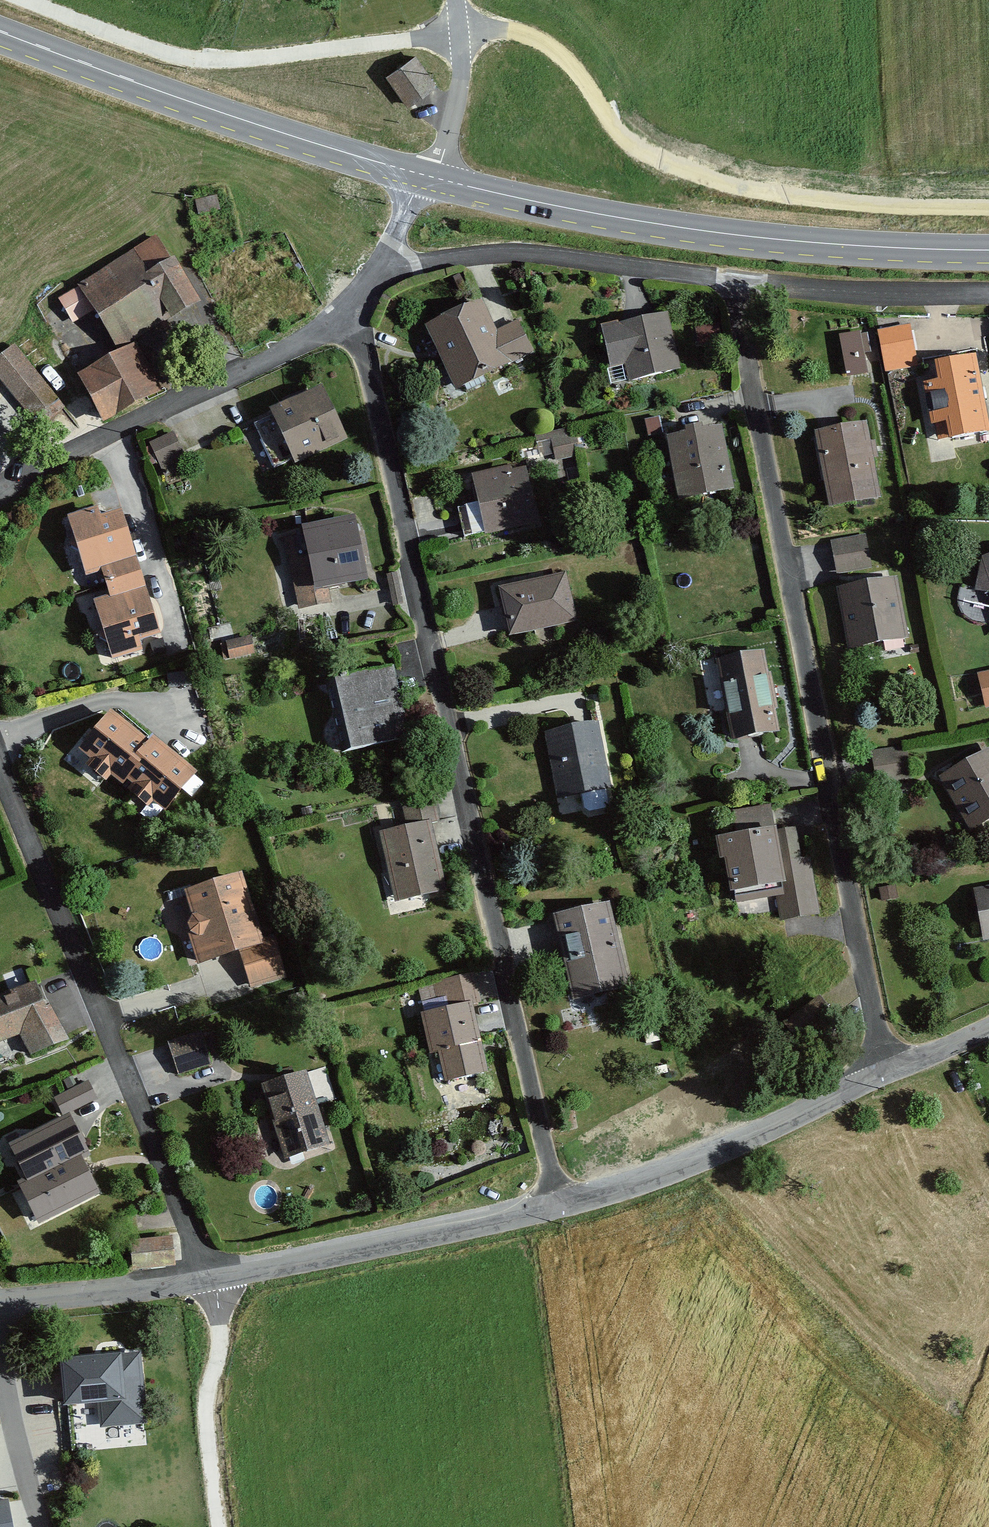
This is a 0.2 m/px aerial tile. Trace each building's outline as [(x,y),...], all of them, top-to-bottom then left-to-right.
[(417,54),(387,74),(407,105),(438,86),(417,54)] [(171,259),(157,235),(77,282),(79,286),(58,298),(73,322),(94,310),(118,350),(201,301),(175,257),(171,259)] [(482,298),(454,311),(466,337),(485,376),(535,352),(519,318),(497,329),(482,298)] [(454,311),(424,326),(455,390),(485,376),(466,337),(454,311)] [(668,313),(601,328),(610,368),(624,365),(628,381),(681,370),(668,313)] [(877,331),(885,372),(918,365),(910,324),(877,331)] [(838,334),(846,376),(868,371),(862,329),(838,334)] [(136,343),(77,375),(102,423),(162,391),(136,343)] [(17,351),(0,366),(0,381),(41,430),(66,410),(17,351)] [(976,355),(934,362),(937,380),(923,383),(931,425),(935,424),(937,441),(988,432),(988,428),(976,355)] [(333,444),(307,398),(251,429),(276,475),(333,444)] [(722,426),(666,436),(678,500),(734,490),(722,426)] [(866,426),(811,436),(825,514),(880,504),(866,426)] [(178,456),(184,453),(173,431),(149,443),(165,477),(184,468),(178,456)] [(510,465),(471,474),(485,536),(538,524),(525,466),(511,470),(510,465)] [(115,513),(75,525),(116,659),(157,646),(115,513)] [(365,587),(355,528),(287,540),(298,599),(365,587)] [(831,539),(838,575),(872,568),(864,532),(831,539)] [(982,557),(975,590),(988,593),(988,555),(982,557)] [(565,573),(498,588),(509,635),(575,620),(565,573)] [(892,579),(835,589),(847,655),(904,645),(892,579)] [(765,650),(716,660),(732,741),(781,732),(765,650)] [(393,665),(325,681),(341,752),(410,737),(393,665)] [(985,708),(988,707),(988,671),(977,673),(985,708)] [(110,709),(80,749),(165,813),(195,773),(110,709)] [(599,722),(545,732),(558,798),(611,789),(599,722)] [(870,751),(875,783),(911,777),(905,745),(870,751)] [(939,776),(970,832),(988,821),(988,748),(939,776)] [(440,827),(432,792),(401,799),(407,826),(379,833),(395,904),(448,892),(433,828),(440,827)] [(776,828),(718,838),(728,893),(734,892),(736,903),(776,896),(780,922),(820,916),(810,856),(800,858),(795,825),(776,828)] [(242,874),(184,890),(191,916),(187,933),(197,965),(240,953),(263,946),(261,939),(242,874)] [(881,901),(897,897),(895,885),(879,888),(881,901)] [(974,889),(984,941),(988,940),(988,886),(974,889)] [(609,902),(553,915),(573,1001),(629,988),(609,902)] [(240,953),(250,988),(287,977),(275,935),(261,939),(263,946),(240,953)] [(474,973),(418,986),(424,1013),(420,1014),(429,1054),(437,1052),(444,1083),(489,1072),(473,1005),(481,1003),(474,973)] [(19,1036),(32,1057),(69,1042),(47,997),(43,998),(36,981),(0,994),(0,1044),(19,1036)] [(168,1042),(179,1075),(212,1064),(201,1031),(168,1042)] [(307,1071),(261,1085),(284,1160),(330,1145),(307,1071)] [(54,1098),(63,1117),(69,1114),(98,1100),(88,1081),(54,1098)] [(92,1158),(69,1114),(63,1117),(19,1139),(16,1133),(5,1139),(25,1180),(17,1184),(38,1225),(100,1194),(84,1162),(92,1158)] [(129,1241),(132,1270),(175,1266),(172,1237),(129,1241)] [(141,1353),(59,1361),(63,1408),(98,1405),(100,1428),(147,1424),(141,1353)] [(8,1500),(0,1501),(0,1526),(13,1526),(8,1500)]
